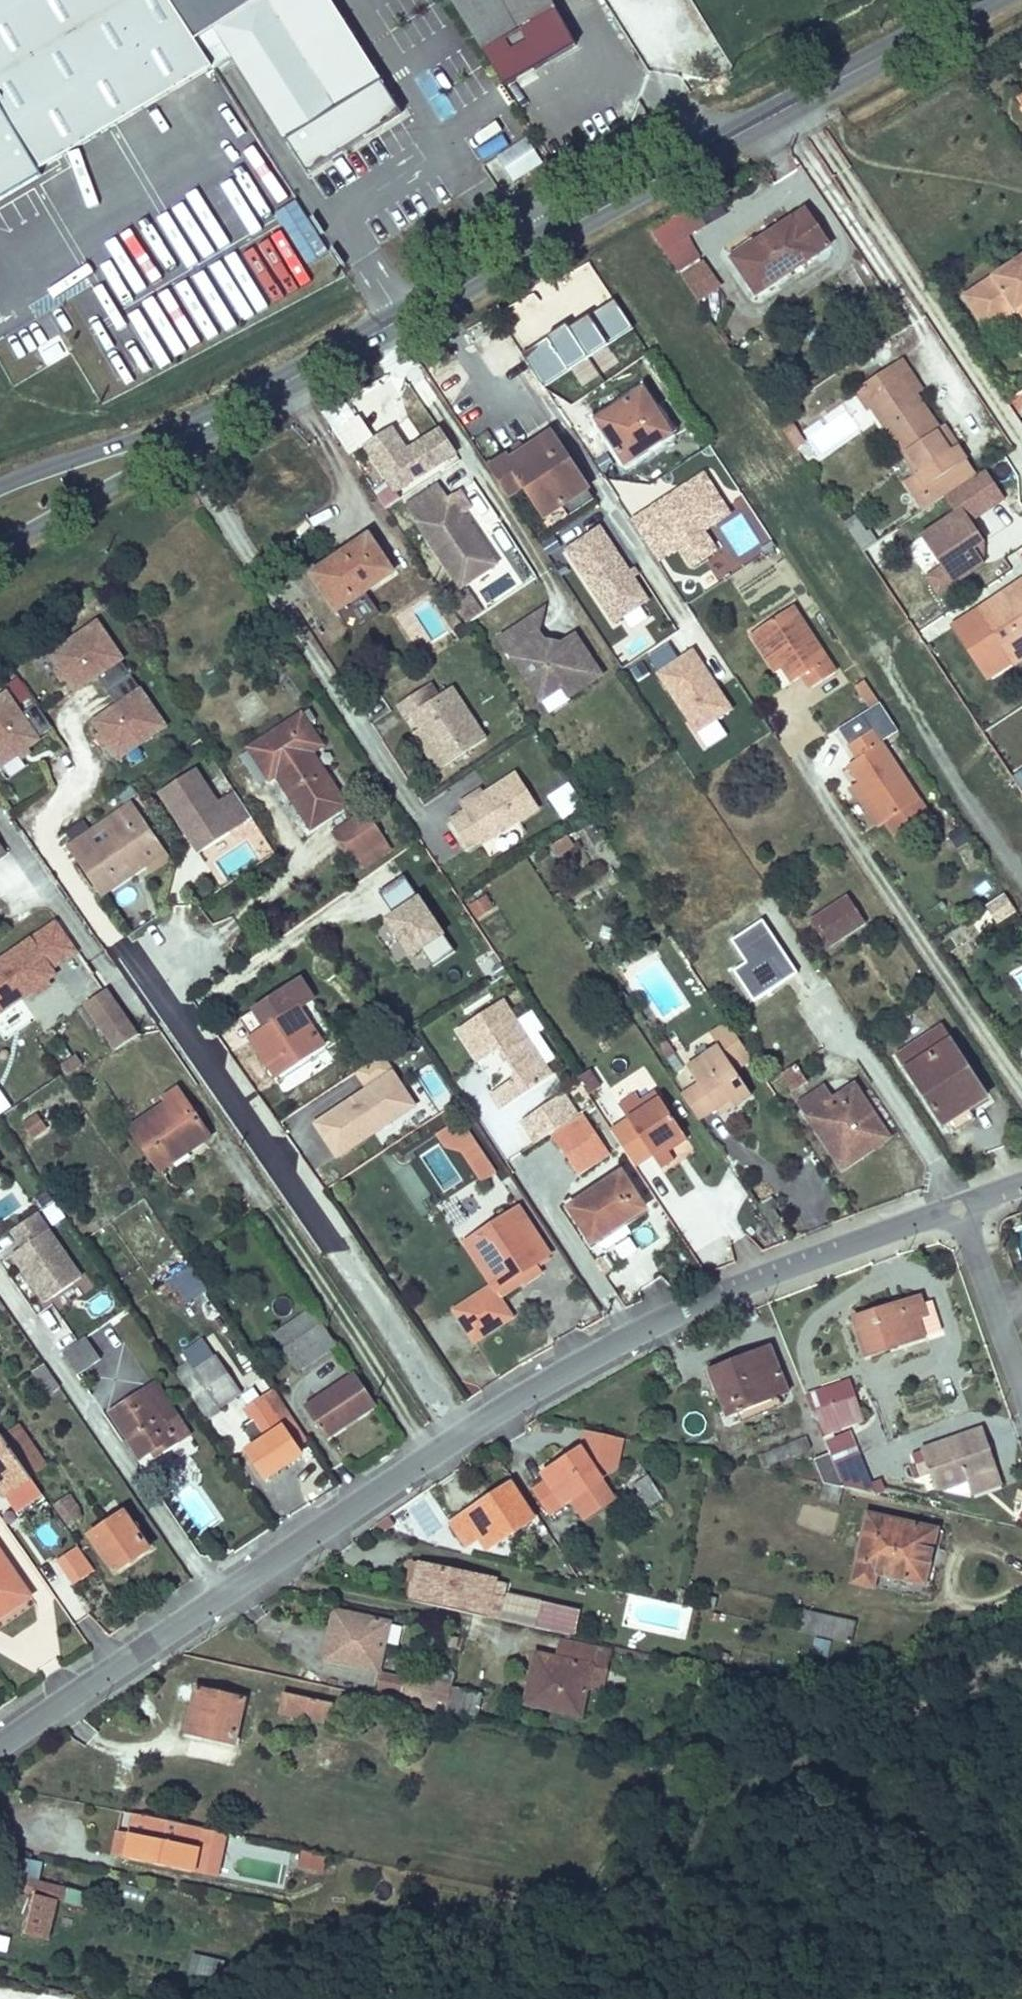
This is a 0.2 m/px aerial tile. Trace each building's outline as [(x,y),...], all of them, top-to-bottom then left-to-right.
[(42,177),(39,172),(215,71),(195,40),(170,0),(0,0),(0,202),(42,177)] [(332,0),(170,0),(195,40),(215,28),(289,143),(385,81),(332,0)] [(482,53),(554,11),(548,0),(448,0),(482,53)] [(527,139),(491,160),(506,186),(543,165),(527,139)] [(306,267),(327,254),(295,202),(275,215),(306,267)] [(756,248),(735,262),(756,296),(828,246),(804,209),(753,243),(756,248)] [(701,259),(674,221),(651,238),(678,275),(701,259)] [(728,254),(735,262),(756,248),(753,243),(750,239),(728,254)] [(966,299),(982,322),(1011,303),(1015,308),(1021,303),(1021,261),(966,299)] [(1015,308),(1011,303),(982,322),(988,332),(1020,311),(1021,314),(1021,303),(1015,308)] [(859,388),(867,400),(904,377),(917,396),(923,392),(902,360),(859,388)] [(904,377),(867,400),(936,504),(943,499),(977,477),(944,427),(940,430),(917,396),(904,377)] [(629,413),(603,428),(626,465),(671,436),(642,392),(623,404),(629,413)] [(623,404),(598,421),(603,428),(629,413),(623,404)] [(791,423),(782,429),(792,444),(800,439),(791,423)] [(395,499),(459,460),(441,431),(409,452),(395,430),(364,450),(377,471),(395,499)] [(522,446),(488,467),(507,496),(524,486),(545,517),(587,489),(550,434),(525,451),(522,446)] [(800,439),(792,444),(796,450),(805,445),(800,439)] [(939,598),(953,589),(986,568),(986,546),(972,523),(1004,503),(986,473),(977,477),(943,499),(954,516),(921,537),(941,569),(926,578),(939,598)] [(406,506),(416,521),(448,499),(438,485),(406,506)] [(448,499),(416,521),(460,587),(496,563),(463,513),(470,509),(459,491),(448,499)] [(649,602),(601,526),(564,548),(612,625),(649,602)] [(313,576),(334,607),(361,588),(365,592),(393,573),(368,537),(313,576)] [(1008,655),(1021,646),(1021,582),(979,611),(1008,655)] [(361,588),(334,607),(337,612),(365,592),(361,588)] [(483,614),(468,594),(453,605),(467,625),(483,614)] [(792,607),(757,630),(782,668),(792,683),(802,677),(810,689),(835,673),(792,607)] [(499,641),(508,654),(539,633),(543,611),(499,641)] [(99,623),(52,655),(63,672),(68,680),(77,692),(99,677),(109,691),(132,675),(123,661),(124,659),(99,623)] [(782,668),(757,630),(750,635),(775,673),(782,668)] [(539,633),(508,654),(541,703),(563,688),(569,698),(602,677),(575,638),(558,649),(547,645),(539,633)] [(646,659),(658,677),(679,663),(667,645),(646,659)] [(1008,655),(1014,665),(1021,659),(1021,646),(1008,655)] [(734,712),(695,653),(679,663),(658,677),(696,736),(734,712)] [(68,680),(63,672),(58,675),(63,683),(68,680)] [(168,727),(132,675),(109,691),(119,706),(97,721),(95,722),(104,734),(109,743),(120,760),(168,727)] [(32,697),(18,678),(9,685),(22,704),(32,697)] [(879,701),(865,681),(856,687),(870,707),(879,701)] [(431,684),(400,705),(408,718),(413,715),(422,729),(447,765),(447,766),(487,739),(453,687),(439,696),(431,684)] [(0,699),(0,760),(4,766),(21,754),(28,749),(41,741),(40,739),(54,728),(44,714),(38,705),(24,714),(9,693),(0,699)] [(898,732),(890,720),(881,706),(841,732),(849,745),(873,730),(881,743),(898,732)] [(308,711),(256,745),(276,775),(311,827),(345,805),(311,754),(321,747),(308,727),(316,722),(308,711)] [(422,729),(416,733),(440,770),(447,765),(422,729)] [(848,764),(860,784),(884,821),(918,800),(881,743),(873,730),(849,745),(858,758),(848,764)] [(109,743),(104,734),(99,738),(104,747),(109,743)] [(276,775),(256,745),(250,749),(270,779),(276,775)] [(24,759),(32,754),(28,749),(21,754),(24,759)] [(251,818),(233,791),(216,801),(195,768),(159,791),(198,852),(251,818)] [(518,771),(486,792),(464,807),(466,809),(452,818),(472,849),(486,840),(488,842),(542,807),(518,771)] [(884,821),(860,784),(854,787),(879,825),(884,821)] [(584,806),(570,785),(550,798),(564,820),(584,806)] [(461,801),(464,807),(486,792),(483,787),(461,801)] [(918,800),(884,821),(896,839),(930,816),(918,800)] [(131,805),(71,847),(103,894),(164,851),(131,805)] [(365,814),(344,828),(362,855),(383,841),(365,814)] [(362,855),(344,828),(338,831),(356,859),(362,855)] [(573,846),(567,837),(550,848),(556,857),(573,846)] [(396,917),(421,901),(406,879),(382,894),(396,917)] [(1015,910),(1003,892),(987,903),(999,921),(1015,910)] [(497,908),(489,895),(470,907),(478,920),(497,908)] [(847,898),(813,920),(830,945),(863,923),(847,898)] [(446,940),(421,901),(396,917),(385,924),(410,963),(426,953),(446,940)] [(57,975),(52,968),(78,950),(58,921),(0,960),(0,1014),(57,975)] [(454,953),(446,940),(426,953),(434,965),(454,953)] [(492,949),(474,960),(490,984),(508,973),(492,949)] [(716,976),(718,980),(736,968),(734,965),(716,976)] [(736,968),(718,980),(793,1092),(806,1083),(779,1036),(756,1003),(759,1001),(736,968)] [(301,980),(254,1010),(267,1030),(252,1040),(275,1075),(321,1044),(298,1010),(314,999),(301,980)] [(107,990),(87,1005),(100,1025),(117,1050),(137,1036),(107,990)] [(491,1095),(501,1110),(552,1077),(546,1067),(517,1023),(503,1001),(458,1031),(478,1063),(500,1049),(519,1077),(491,1095)] [(100,1025),(87,1005),(78,1010),(92,1030),(100,1025)] [(252,1040),(267,1030),(254,1010),(239,1020),(252,1040)] [(534,1012),(528,1016),(517,1023),(546,1067),(557,1060),(540,1036),(546,1032),(534,1012)] [(727,1022),(710,1034),(718,1047),(734,1071),(752,1060),(740,1042),(727,1022)] [(942,1027),(899,1055),(944,1124),(987,1096),(942,1027)] [(321,1044),(275,1075),(279,1081),(324,1050),(321,1044)] [(698,1082),(682,1094),(699,1120),(715,1109),(730,1099),(735,1106),(751,1096),(734,1071),(718,1047),(688,1067),(698,1082)] [(364,1092),(393,1073),(382,1056),(353,1075),(364,1092)] [(590,1071),(578,1079),(588,1095),(601,1086),(590,1071)] [(418,1109),(393,1073),(364,1092),(314,1125),(339,1162),(418,1109)] [(863,1156),(858,1149),(886,1131),(855,1085),(833,1100),(824,1086),(800,1101),(844,1168),(863,1156)] [(166,1105),(132,1128),(160,1170),(209,1137),(177,1090),(163,1099),(166,1105)] [(623,1113),(628,1120),(660,1099),(655,1092),(640,1102),(637,1096),(620,1107),(623,1113)] [(520,1123),(533,1143),(579,1115),(567,1095),(520,1123)] [(669,1152),(665,1146),(683,1133),(660,1099),(628,1120),(653,1157),(662,1170),(675,1161),(669,1152)] [(730,1099),(715,1109),(720,1116),(735,1106),(730,1099)] [(584,1116),(553,1137),(578,1175),(610,1155),(584,1116)] [(39,1120),(28,1127),(35,1138),(46,1131),(39,1120)] [(653,1157),(628,1120),(612,1130),(637,1167),(653,1157)] [(452,1127),(438,1136),(445,1149),(462,1153),(467,1161),(480,1152),(466,1130),(452,1127)] [(886,1131),(858,1149),(863,1156),(890,1137),(886,1131)] [(683,1133),(665,1146),(669,1152),(688,1139),(683,1133)] [(480,1152),(467,1161),(482,1183),(495,1175),(480,1152)] [(620,1174),(569,1208),(592,1241),(623,1220),(625,1222),(644,1209),(620,1174)] [(54,1201),(45,1190),(36,1196),(44,1208),(54,1201)] [(456,1233),(468,1224),(451,1201),(439,1210),(456,1233)] [(55,1203),(41,1211),(52,1228),(65,1219),(55,1203)] [(519,1209),(467,1243),(491,1282),(452,1309),(474,1343),(514,1317),(502,1299),(496,1289),(518,1275),(525,1284),(544,1272),(537,1262),(548,1255),(519,1209)] [(80,1274),(36,1210),(10,1228),(22,1243),(11,1251),(44,1299),(80,1274)] [(202,1292),(187,1269),(176,1276),(191,1299),(202,1292)] [(502,1299),(525,1284),(518,1275),(496,1289),(502,1299)] [(866,1357),(923,1339),(942,1333),(936,1313),(934,1304),(923,1307),(920,1298),(855,1319),(866,1357)] [(298,1375),(337,1349),(312,1309),(272,1335),(298,1375)] [(85,1337),(61,1353),(76,1375),(100,1359),(85,1337)] [(727,1417),(738,1413),(779,1397),(787,1393),(769,1348),(710,1372),(727,1417)] [(215,1358),(196,1371),(220,1407),(240,1393),(215,1358)] [(61,1386),(46,1364),(32,1373),(48,1395),(61,1386)] [(187,1364),(176,1371),(209,1420),(220,1413),(187,1364)] [(595,1378),(599,1386),(613,1379),(609,1371),(595,1378)] [(355,1374),(307,1407),(326,1436),(375,1403),(355,1374)] [(865,1421),(849,1380),(808,1396),(823,1436),(865,1421)] [(158,1382),(112,1413),(142,1460),(163,1446),(166,1451),(192,1434),(158,1382)] [(779,1397),(738,1413),(741,1422),(782,1406),(779,1397)] [(267,1437),(248,1451),(266,1478),(301,1454),(263,1399),(249,1409),(267,1437)] [(18,1426),(4,1436),(30,1474),(43,1465),(18,1426)] [(966,1481),(997,1471),(989,1450),(984,1452),(982,1447),(987,1445),(982,1428),(920,1450),(925,1463),(929,1475),(933,1488),(941,1489),(966,1481)] [(616,1469),(623,1438),(586,1430),(582,1450),(553,1467),(562,1482),(554,1487),(549,1481),(537,1489),(550,1511),(568,1500),(601,1478),(616,1469)] [(3,1433),(0,1435),(0,1491),(4,1496),(29,1479),(33,1477),(30,1474),(4,1436),(3,1433)] [(835,1435),(823,1440),(829,1454),(840,1449),(835,1435)] [(806,1438),(758,1456),(763,1466),(811,1448),(806,1438)] [(834,1466),(860,1456),(854,1443),(840,1449),(829,1454),(830,1455),(834,1466)] [(830,1455),(816,1461),(825,1484),(843,1488),(841,1481),(834,1466),(830,1455)] [(860,1456),(834,1466),(841,1481),(866,1471),(860,1456)] [(921,1478),(929,1475),(925,1463),(917,1466),(921,1478)] [(553,1467),(545,1472),(549,1481),(554,1487),(562,1482),(553,1467)] [(997,1471),(966,1481),(971,1495),(1001,1485),(997,1471)] [(649,1476),(635,1485),(648,1506),(663,1498),(649,1476)] [(601,1478),(568,1500),(580,1518),(613,1497),(601,1478)] [(41,1497),(29,1479),(4,1496),(15,1514),(41,1497)] [(511,1482),(452,1521),(467,1544),(481,1536),(487,1547),(533,1517),(511,1482)] [(71,1493),(55,1504),(69,1525),(81,1517),(76,1509),(79,1506),(71,1493)] [(124,1512),(91,1535),(116,1571),(150,1548),(124,1512)] [(868,1514),(852,1584),(873,1588),(876,1574),(924,1585),(936,1530),(868,1514)] [(395,1526),(389,1517),(377,1526),(383,1535),(395,1526)] [(77,1548),(57,1562),(75,1586),(94,1572),(77,1548)] [(29,1596),(0,1554),(0,1616),(29,1596)] [(420,1563),(411,1600),(487,1617),(492,1595),(502,1596),(505,1584),(495,1582),(494,1580),(420,1563)] [(508,1594),(503,1621),(550,1632),(556,1605),(508,1594)] [(702,1596),(700,1606),(713,1609),(716,1599),(702,1596)] [(556,1605),(550,1632),(571,1636),(576,1609),(556,1605)] [(334,1610),(328,1640),(335,1641),(338,1632),(344,1633),(348,1613),(334,1610)] [(805,1611),(800,1631),(851,1643),(855,1623),(805,1611)] [(335,1641),(328,1640),(324,1659),(378,1671),(389,1622),(348,1613),(344,1633),(338,1632),(335,1641)] [(538,1686),(530,1684),(526,1703),(580,1714),(586,1688),(591,1667),(606,1671),(610,1653),(562,1642),(557,1660),(550,1658),(545,1678),(540,1677),(538,1686)] [(537,1655),(530,1684),(538,1686),(540,1677),(545,1678),(550,1658),(537,1655)] [(591,1667),(586,1688),(602,1691),(606,1671),(591,1667)] [(381,1674),(378,1689),(403,1694),(406,1679),(381,1674)] [(409,1676),(402,1704),(446,1714),(452,1686),(409,1676)] [(452,1686),(446,1714),(461,1717),(466,1697),(467,1690),(452,1686)] [(197,1690),(188,1734),(234,1743),(244,1700),(197,1690)] [(287,1695),(282,1713),(327,1723),(331,1705),(287,1695)] [(466,1697),(461,1717),(476,1720),(480,1700),(466,1697)] [(135,1829),(130,1858),(198,1872),(207,1828),(138,1814),(135,1829)] [(112,1854),(130,1858),(135,1829),(118,1825),(112,1854)] [(229,1832),(207,1828),(198,1872),(220,1877),(229,1832)] [(328,1856),(303,1852),(300,1867),(325,1871),(328,1856)] [(63,1887),(38,1881),(42,1864),(16,1857),(12,1875),(9,1888),(35,1895),(26,1932),(50,1938),(60,1901),(88,1908),(91,1894),(63,1887)] [(225,1961),(192,1953),(188,1967),(221,1975),(225,1961)]
